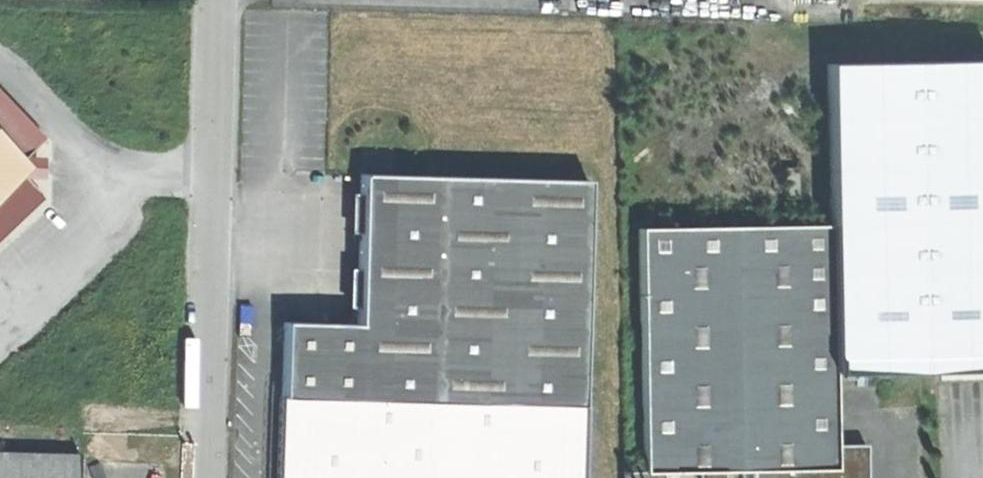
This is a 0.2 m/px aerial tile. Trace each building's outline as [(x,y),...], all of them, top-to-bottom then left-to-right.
[(821,64),(823,224),(824,224),(824,229),(826,372),(827,372),(918,371),(935,370),(982,370),(982,61),(821,64)] [(41,197),(19,173),(19,159),(40,140),(0,97),(0,236),(41,197)] [(579,222),(580,183),(353,177),(351,217),(579,222)] [(572,409),(579,222),(351,217),(346,324),(275,322),(273,400),(572,409)] [(726,226),(636,228),(642,469),(659,469),(730,468),(749,468),(831,467),(828,445),(827,372),(826,372),(824,229),(726,226)] [(273,400),(270,477),(570,477),(572,409),(273,400)] [(749,468),(749,477),(860,477),(860,444),(828,445),(831,467),(749,468)] [(74,453),(0,452),(0,477),(73,477),(74,453)] [(659,477),(730,477),(730,468),(659,469),(659,477)] [(659,469),(642,469),(619,469),(620,477),(659,477),(659,469)]
